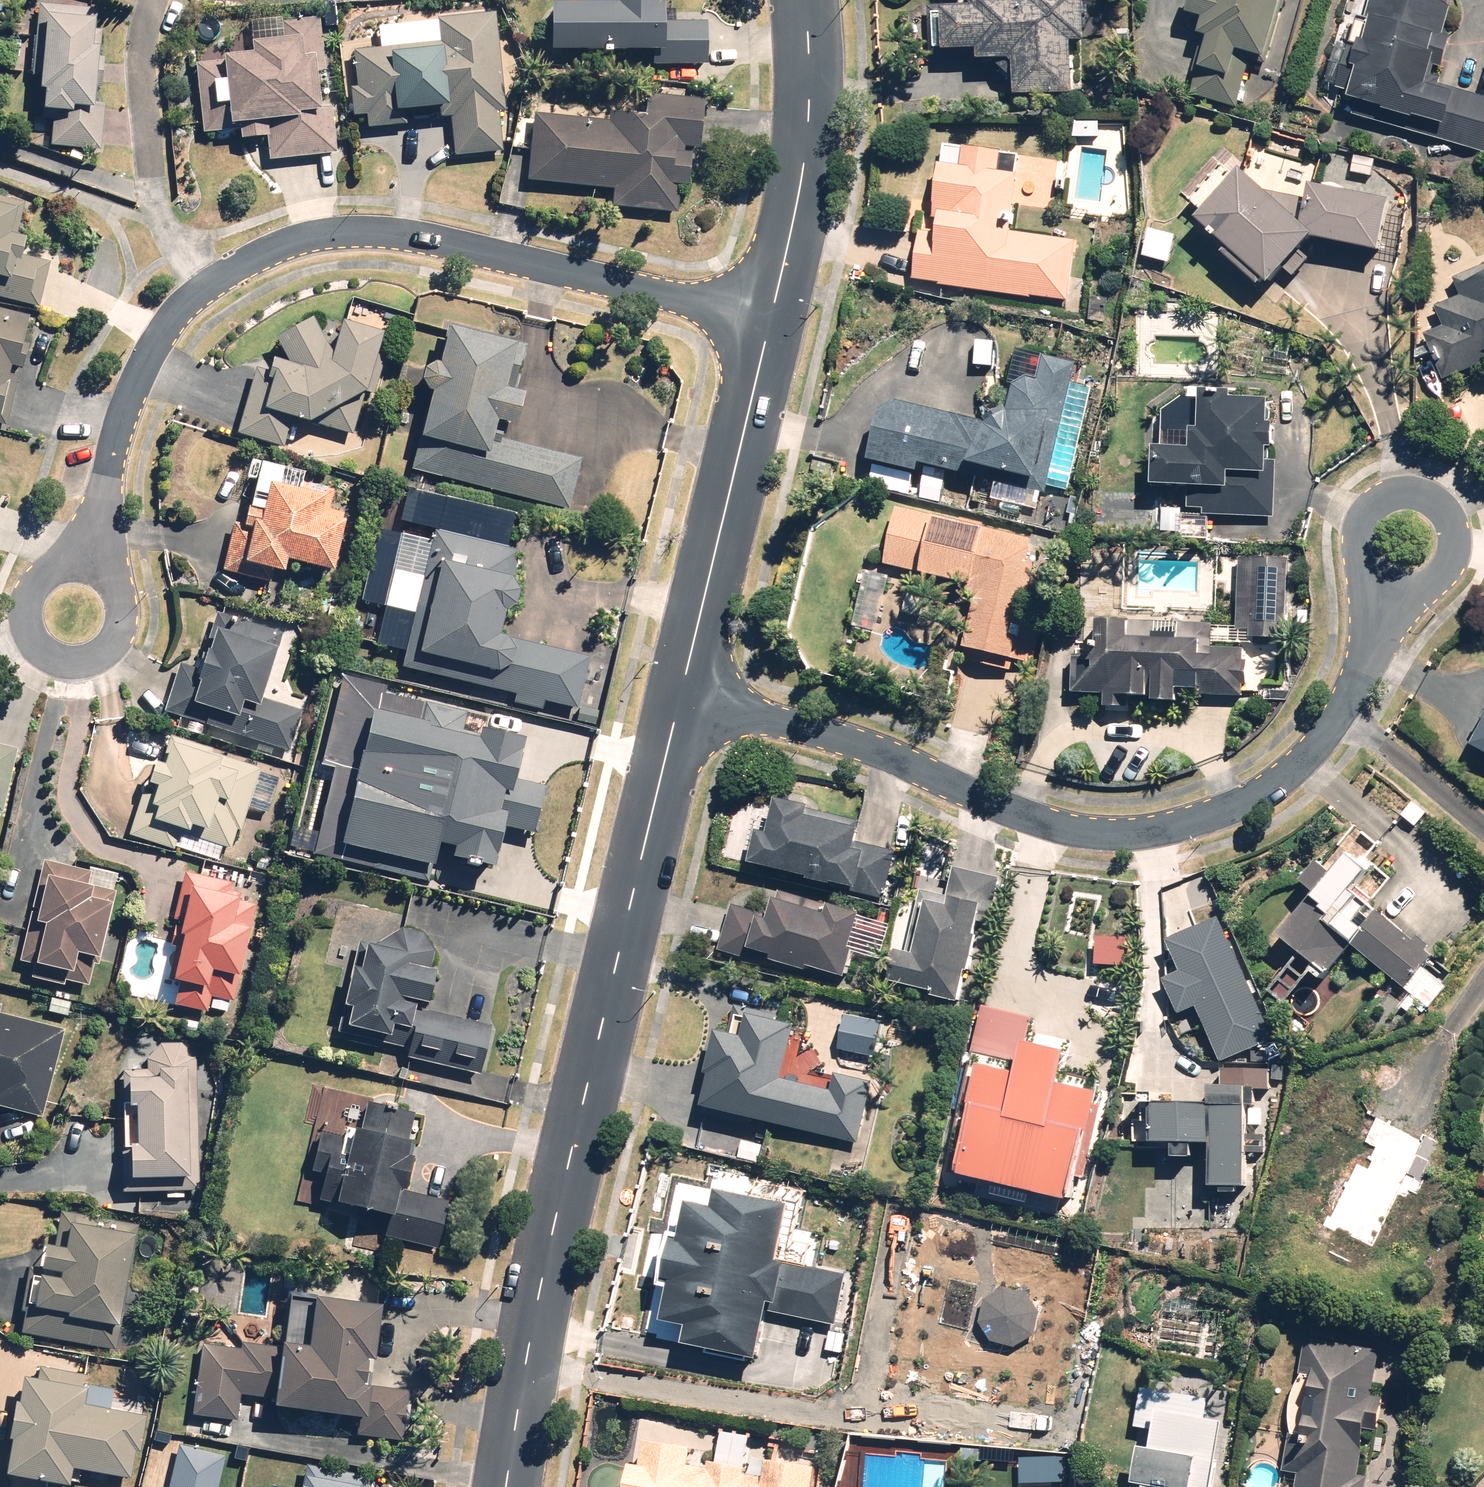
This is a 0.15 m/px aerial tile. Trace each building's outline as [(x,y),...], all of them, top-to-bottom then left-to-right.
[(547,8),(546,56),(651,58),(651,69),(706,70),(707,22),(660,21),(660,11),(654,11),(655,0),(619,0),(619,9),(547,8)] [(1083,0),(1017,0),(1017,1),(969,0),(969,10),(942,9),(942,58),(976,58),(976,67),(1014,67),(1014,97),(1072,98),(1073,46),(1083,47),(1083,0)] [(1234,108),(1247,59),(1265,64),(1283,0),(1208,0),(1198,37),(1203,38),(1187,95),(1234,108)] [(1483,150),(1483,98),(1446,89),(1445,93),(1426,88),(1436,47),(1446,50),(1450,37),(1442,35),(1450,1),(1446,0),(1372,0),(1359,51),(1344,47),(1333,89),(1345,92),(1343,100),(1353,102),(1349,118),(1483,151),(1483,150)] [(96,11),(36,7),(33,42),(41,43),(36,116),(48,116),(46,149),(100,152),(103,106),(90,105),(96,11)] [(406,126),(406,123),(452,121),(454,156),(501,154),(494,16),(436,19),(438,47),(353,52),(355,90),(348,90),(350,119),(365,118),(366,128),(406,126)] [(267,160),(334,158),(333,113),(316,114),(315,81),(324,80),(322,17),(282,18),(282,45),(250,46),(250,59),(220,60),(221,81),(209,82),(209,106),(199,106),(199,132),(236,131),(237,143),(266,142),(267,160)] [(644,121),(529,114),(526,183),(613,187),(612,209),(674,213),(675,191),(684,191),(686,152),(698,152),(700,102),(645,99),(644,121)] [(1011,234),(1017,154),(938,149),(932,233),(915,232),(911,287),(1068,299),(1072,239),(1011,234)] [(1237,172),(1190,223),(1264,290),(1306,243),(1377,253),(1384,201),(1305,190),(1300,228),(1237,172)] [(38,310),(48,262),(17,257),(20,243),(14,242),(21,204),(0,200),(0,303),(38,310)] [(1174,236),(1145,232),(1140,259),(1169,264),(1174,236)] [(1432,308),(1425,340),(1459,372),(1483,361),(1483,268),(1452,282),(1458,297),(1432,308)] [(7,430),(31,321),(0,315),(0,428),(7,430)] [(292,378),(253,369),(235,436),(280,449),(288,422),(349,439),(377,338),(334,326),(327,353),(310,321),(272,342),(292,378)] [(419,418),(406,469),(568,511),(581,460),(507,441),(518,396),(499,391),(509,349),(440,332),(430,368),(414,364),(402,413),(419,418)] [(1062,426),(1075,363),(1042,356),(1036,382),(1023,380),(1008,387),(1004,407),(978,422),(892,404),(874,416),(864,466),(914,476),(916,469),(1043,495),(1047,475),(1035,473),(1045,423),(1062,426)] [(1185,452),(1149,449),(1147,488),(1188,491),(1187,509),(1201,510),(1201,514),(1272,518),(1275,461),(1270,461),(1272,424),(1265,424),(1266,403),(1196,399),(1194,430),(1186,430),(1185,452)] [(329,577),(339,514),(327,512),(330,489),(297,483),(299,473),(251,465),(241,526),(232,525),(223,579),(269,587),(271,576),(279,578),(280,569),(329,577)] [(516,589),(509,581),(515,553),(505,551),(513,515),(408,493),(399,536),(374,531),(358,603),(412,615),(400,670),(514,694),(512,705),(543,711),(544,705),(574,711),(586,659),(494,639),(498,617),(512,607),(516,589)] [(1031,541),(893,511),(880,569),(972,589),(957,660),(1009,672),(1033,565),(1026,563),(1031,541)] [(1292,560),(1239,556),(1233,639),(1286,642),(1292,560)] [(195,673),(176,667),(160,714),(286,756),(301,713),(257,698),(279,635),(215,613),(195,673)] [(1071,657),(1069,695),(1101,696),(1101,710),(1113,711),(1114,700),(1149,701),(1149,705),(1173,706),(1173,693),(1214,695),(1214,697),(1245,698),(1247,650),(1210,649),(1210,625),(1126,622),(1126,625),(1093,624),(1092,658),(1071,657)] [(467,704),(343,675),(323,762),(339,765),(319,851),(430,876),(436,848),(495,861),(504,821),(536,828),(547,782),(514,775),(523,734),(481,725),(479,730),(462,726),(467,704)] [(1468,749),(1483,757),(1483,718),(1468,749)] [(259,771),(170,740),(152,791),(143,788),(126,836),(173,852),(175,847),(216,861),(220,848),(230,852),(259,771)] [(9,753),(0,751),(0,791),(9,753)] [(745,871),(853,895),(861,855),(851,853),(855,832),(801,820),(803,810),(774,803),(767,833),(754,830),(745,871)] [(950,846),(921,840),(914,875),(944,880),(950,846)] [(1341,859),(1275,939),(1324,979),(1350,948),(1400,989),(1428,955),(1352,891),(1363,877),(1341,859)] [(88,873),(41,861),(15,962),(32,966),(29,980),(63,989),(72,958),(94,964),(113,890),(86,883),(88,873)] [(904,961),(889,958),(883,987),(956,1002),(973,917),(989,920),(997,879),(951,869),(945,900),(918,894),(904,961)] [(228,884),(180,876),(174,916),(177,916),(167,983),(176,985),(173,1008),(201,1012),(204,997),(232,1002),(243,930),(230,928),(232,911),(238,912),(241,894),(227,892),(228,884)] [(730,906),(719,950),(844,983),(861,918),(825,908),(823,917),(800,911),(803,897),(777,890),(770,916),(730,906)] [(1197,1001),(1222,1056),(1273,1033),(1218,912),(1168,935),(1182,967),(1167,974),(1183,1008),(1197,1001)] [(424,933),(400,928),(368,949),(355,948),(353,968),(345,968),(335,1033),(386,1042),(388,1030),(407,1033),(403,1060),(479,1076),(487,1027),(423,1012),(432,956),(424,933)] [(1015,1049),(1021,1050),(1031,1020),(980,1004),(967,1049),(1011,1063),(1015,1049)] [(41,1123),(63,1032),(0,1016),(0,1112),(41,1123)] [(831,1091),(782,1083),(792,1026),(741,1018),(738,1039),(711,1035),(697,1116),(860,1143),(870,1082),(833,1076),(831,1091)] [(127,1150),(121,1150),(123,1193),(195,1190),(190,1059),(178,1046),(158,1046),(146,1057),(145,1076),(120,1075),(120,1111),(128,1111),(127,1150)] [(1064,1205),(1097,1097),(1052,1083),(1059,1062),(1021,1050),(1015,1049),(1011,1063),(1006,1080),(982,1072),(951,1170),(1064,1205)] [(1273,1063),(1224,1063),(1224,1080),(1211,1080),(1211,1101),(1158,1101),(1159,1088),(1142,1088),(1142,1100),(1145,1100),(1145,1111),(1138,1111),(1138,1134),(1152,1134),(1152,1138),(1172,1138),(1172,1154),(1192,1154),(1192,1138),(1212,1138),(1212,1181),(1247,1181),(1247,1083),(1273,1084),(1273,1063)] [(330,1213),(382,1223),(379,1239),(438,1251),(448,1201),(404,1193),(410,1165),(406,1164),(416,1112),(363,1102),(357,1134),(343,1131),(342,1141),(313,1136),(305,1175),(321,1178),(316,1202),(331,1205),(330,1213)] [(765,1137),(717,1124),(709,1153),(758,1166),(765,1137)] [(1396,1142),(1366,1127),(1317,1228),(1332,1235),(1320,1258),(1346,1271),(1355,1253),(1363,1257),(1374,1236),(1389,1243),(1435,1149),(1401,1132),(1396,1142)] [(701,1359),(758,1368),(768,1309),(774,1310),(781,1267),(774,1266),(784,1209),(714,1197),(711,1215),(681,1210),(675,1249),(664,1247),(657,1286),(664,1287),(658,1324),(683,1328),(680,1347),(702,1350),(701,1359)] [(116,1353),(135,1229),(57,1217),(51,1251),(31,1248),(17,1337),(116,1353)] [(833,1324),(840,1277),(789,1270),(781,1316),(833,1324)] [(358,1390),(361,1364),(368,1365),(375,1311),(307,1303),(301,1359),(196,1347),(188,1414),(235,1420),(238,1397),(267,1400),(266,1411),(354,1421),(361,1422),(365,1391),(358,1390)] [(1367,1479),(1361,1478),(1366,1436),(1374,1437),(1379,1399),(1371,1398),(1377,1352),(1300,1342),(1295,1377),(1293,1392),(1291,1412),(1288,1437),(1283,1472),(1294,1473),(1292,1486),(1366,1486),(1367,1479)] [(2,1442),(5,1443),(0,1471),(0,1479),(46,1486),(66,1486),(69,1473),(126,1484),(132,1453),(136,1454),(142,1419),(79,1407),(81,1393),(16,1381),(12,1406),(8,1406),(2,1442)] [(406,1395),(365,1391),(361,1422),(354,1421),(352,1438),(400,1444),(406,1395)] [(1217,1426),(1199,1423),(1202,1401),(1138,1391),(1132,1433),(1152,1436),(1149,1456),(1132,1453),(1127,1486),(1208,1486),(1217,1426)] [(814,1467),(765,1462),(763,1480),(744,1478),(745,1471),(705,1466),(705,1471),(687,1469),(689,1451),(641,1445),(638,1471),(621,1469),(620,1486),(812,1486),(814,1467)] [(222,1457),(173,1446),(163,1486),(216,1486),(222,1457)] [(1017,1463),(1016,1486),(1020,1486),(1051,1486),(1052,1465),(1017,1463)] [(370,1479),(305,1468),(303,1481),(297,1480),(296,1486),(369,1486),(370,1479)]
